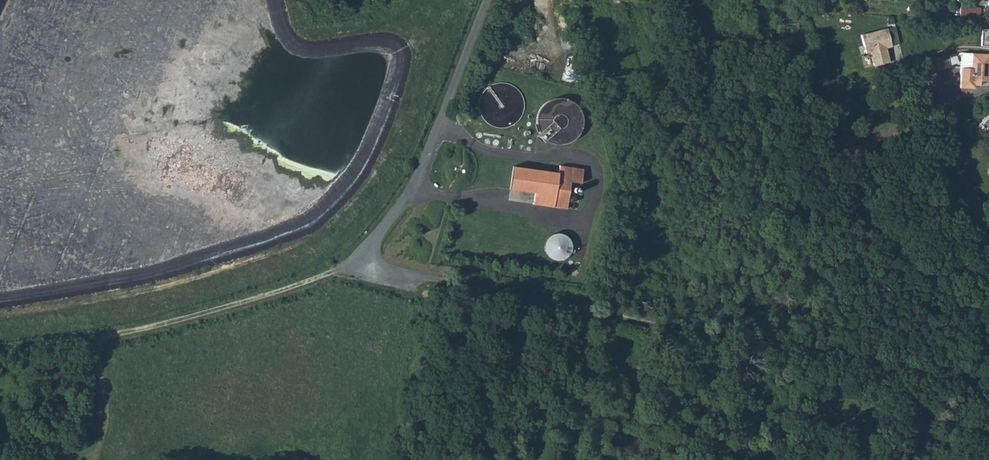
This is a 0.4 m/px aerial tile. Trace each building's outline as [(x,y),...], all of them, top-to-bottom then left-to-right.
[(969,21),(988,22),(988,9),(969,8),(969,21)] [(897,44),(893,26),(859,33),(863,52),(868,51),(871,64),(887,61),(884,47),(897,44)] [(959,56),(957,88),(972,89),(973,85),(973,81),(979,81),(987,82),(988,59),(988,54),(970,53),(961,52),(961,56),(959,56)] [(924,72),(934,70),(932,59),(921,61),(924,72)] [(558,173),(513,167),(510,189),(534,192),(532,204),(566,209),(570,181),(580,183),(582,169),(559,166),(558,173)] [(455,315),(448,314),(443,314),(441,324),(453,327),(455,315)] [(567,337),(569,326),(558,324),(556,335),(567,337)] [(838,399),(840,388),(833,387),(831,397),(838,399)] [(972,411),(972,406),(964,405),(963,413),(969,414),(970,411),(972,411)]
